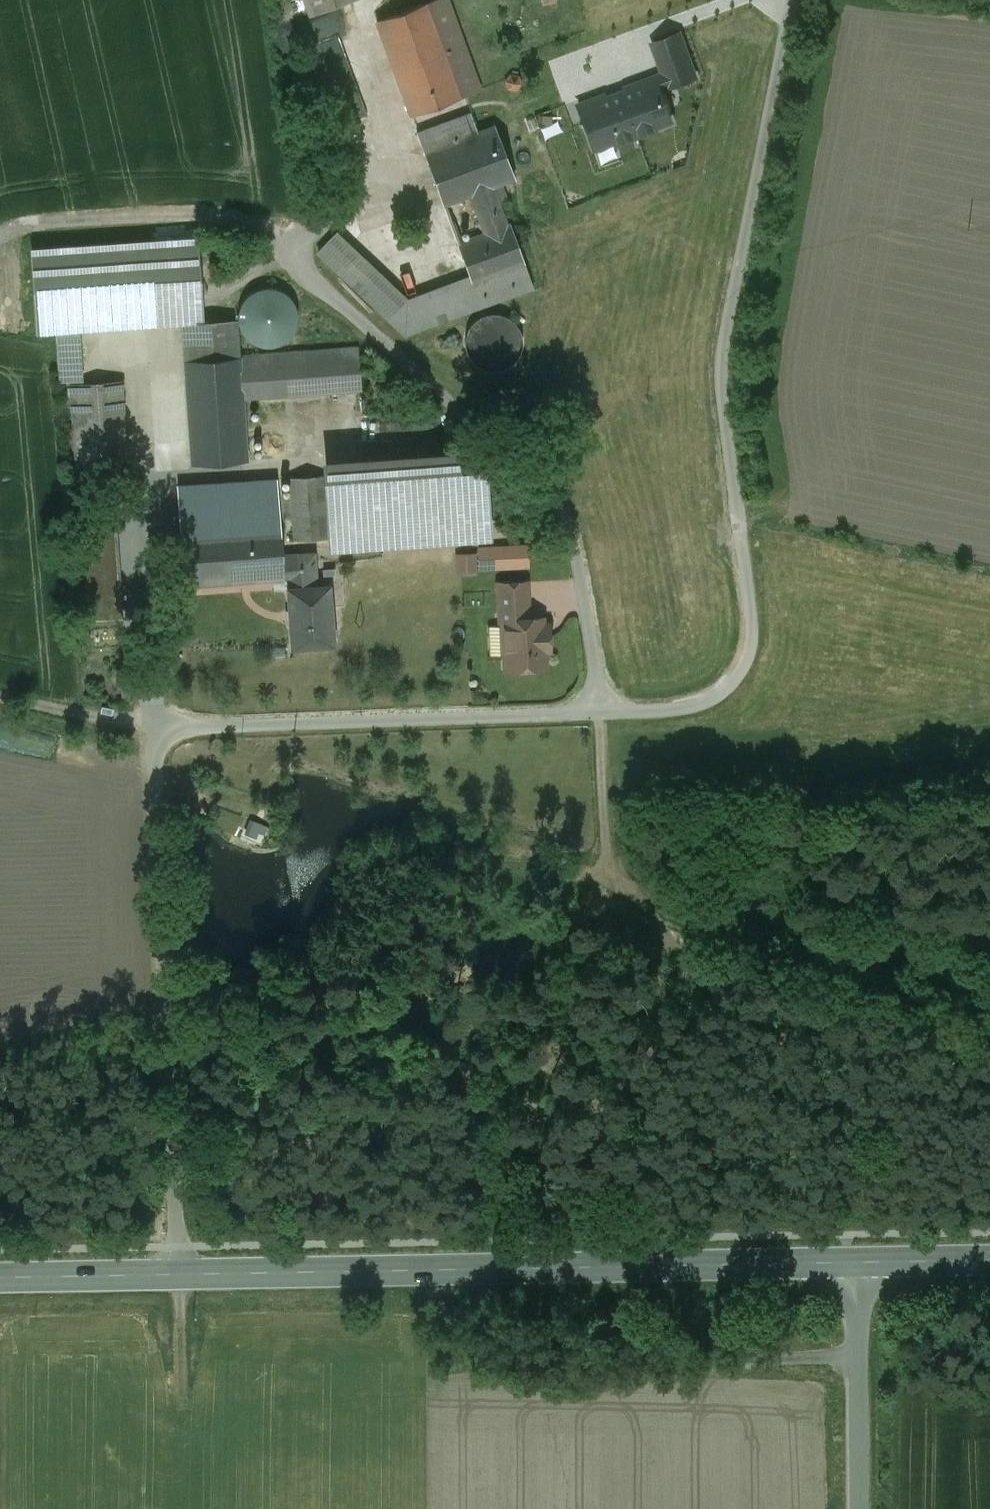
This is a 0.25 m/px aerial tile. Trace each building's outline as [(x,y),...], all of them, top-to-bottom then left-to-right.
[(310,12),(342,0),(305,0),(310,12)] [(447,0),(433,0),(427,3),(451,70),(461,96),(479,90),(472,69),(447,0)] [(427,3),(377,20),(402,89),(451,70),(427,3)] [(665,73),(670,87),(696,77),(680,34),(654,43),(665,73)] [(451,70),(402,89),(411,115),(461,97),(461,96),(451,70)] [(598,98),(578,105),(594,148),(615,141),(617,144),(654,130),(653,127),(671,120),(660,90),(670,87),(665,73),(638,83),(639,87),(599,101),(598,98)] [(518,76),(511,75),(506,81),(508,88),(516,90),(521,83),(518,76)] [(506,226),(491,186),(496,184),(477,133),(470,113),(417,133),(444,203),(470,194),(485,234),(458,244),(459,245),(470,276),(472,281),(524,262),(512,230),(510,225),(506,226)] [(496,126),(477,133),(496,184),(512,179),(496,126)] [(318,253),(388,318),(405,301),(407,299),(337,233),(318,253)] [(197,239),(153,242),(159,322),(202,319),(197,239)] [(153,242),(32,250),(38,331),(159,322),(153,242)] [(524,262),(472,281),(470,276),(459,280),(470,310),(533,287),(524,262)] [(459,280),(436,289),(447,319),(470,310),(459,280)] [(254,343),(306,340),(303,288),(251,291),(254,343)] [(436,289),(407,299),(405,301),(388,318),(405,334),(447,319),(436,289)] [(488,319),(485,320),(483,321),(480,323),(477,325),(474,328),(472,332),(470,336),(469,339),(468,342),(468,346),(468,349),(468,352),(469,355),(470,358),(473,362),(476,366),(480,370),(485,372),(488,374),(492,375),(498,375),(503,374),(507,373),(510,372),(514,370),(517,367),(519,364),(522,361),(523,357),(525,354),(525,350),(526,346),(525,343),(525,340),(524,338),(523,334),(521,331),(519,327),(517,326),(514,323),(510,321),(506,319),(502,318),(496,317),(491,318),(488,319)] [(237,321),(183,325),(185,361),(239,357),(237,321)] [(357,349),(305,353),(308,394),(360,390),(357,349)] [(305,353),(239,357),(242,399),(308,394),(305,353)] [(239,357),(185,361),(192,464),(246,461),(242,399),(239,357)] [(120,382),(72,386),(78,466),(126,462),(120,382)] [(325,459),(326,479),(459,469),(458,449),(325,459)] [(459,469),(326,479),(331,539),(388,535),(490,527),(490,523),(486,467),(459,469)] [(320,477),(291,479),(296,539),(325,537),(320,477)] [(276,480),(178,486),(185,586),(284,579),(284,577),(282,556),(276,480)] [(537,544),(485,544),(485,568),(537,568),(537,544)] [(314,554),(282,556),(284,577),(291,576),(292,588),(288,589),(293,646),(332,643),(328,586),(316,587),(314,554)] [(527,582),(498,584),(500,625),(504,625),(503,620),(529,619),(527,582)] [(529,619),(503,620),(504,625),(504,641),(501,643),(502,653),(505,655),(506,667),(525,666),(525,668),(545,667),(544,651),(549,650),(548,624),(543,625),(542,618),(529,619)]
